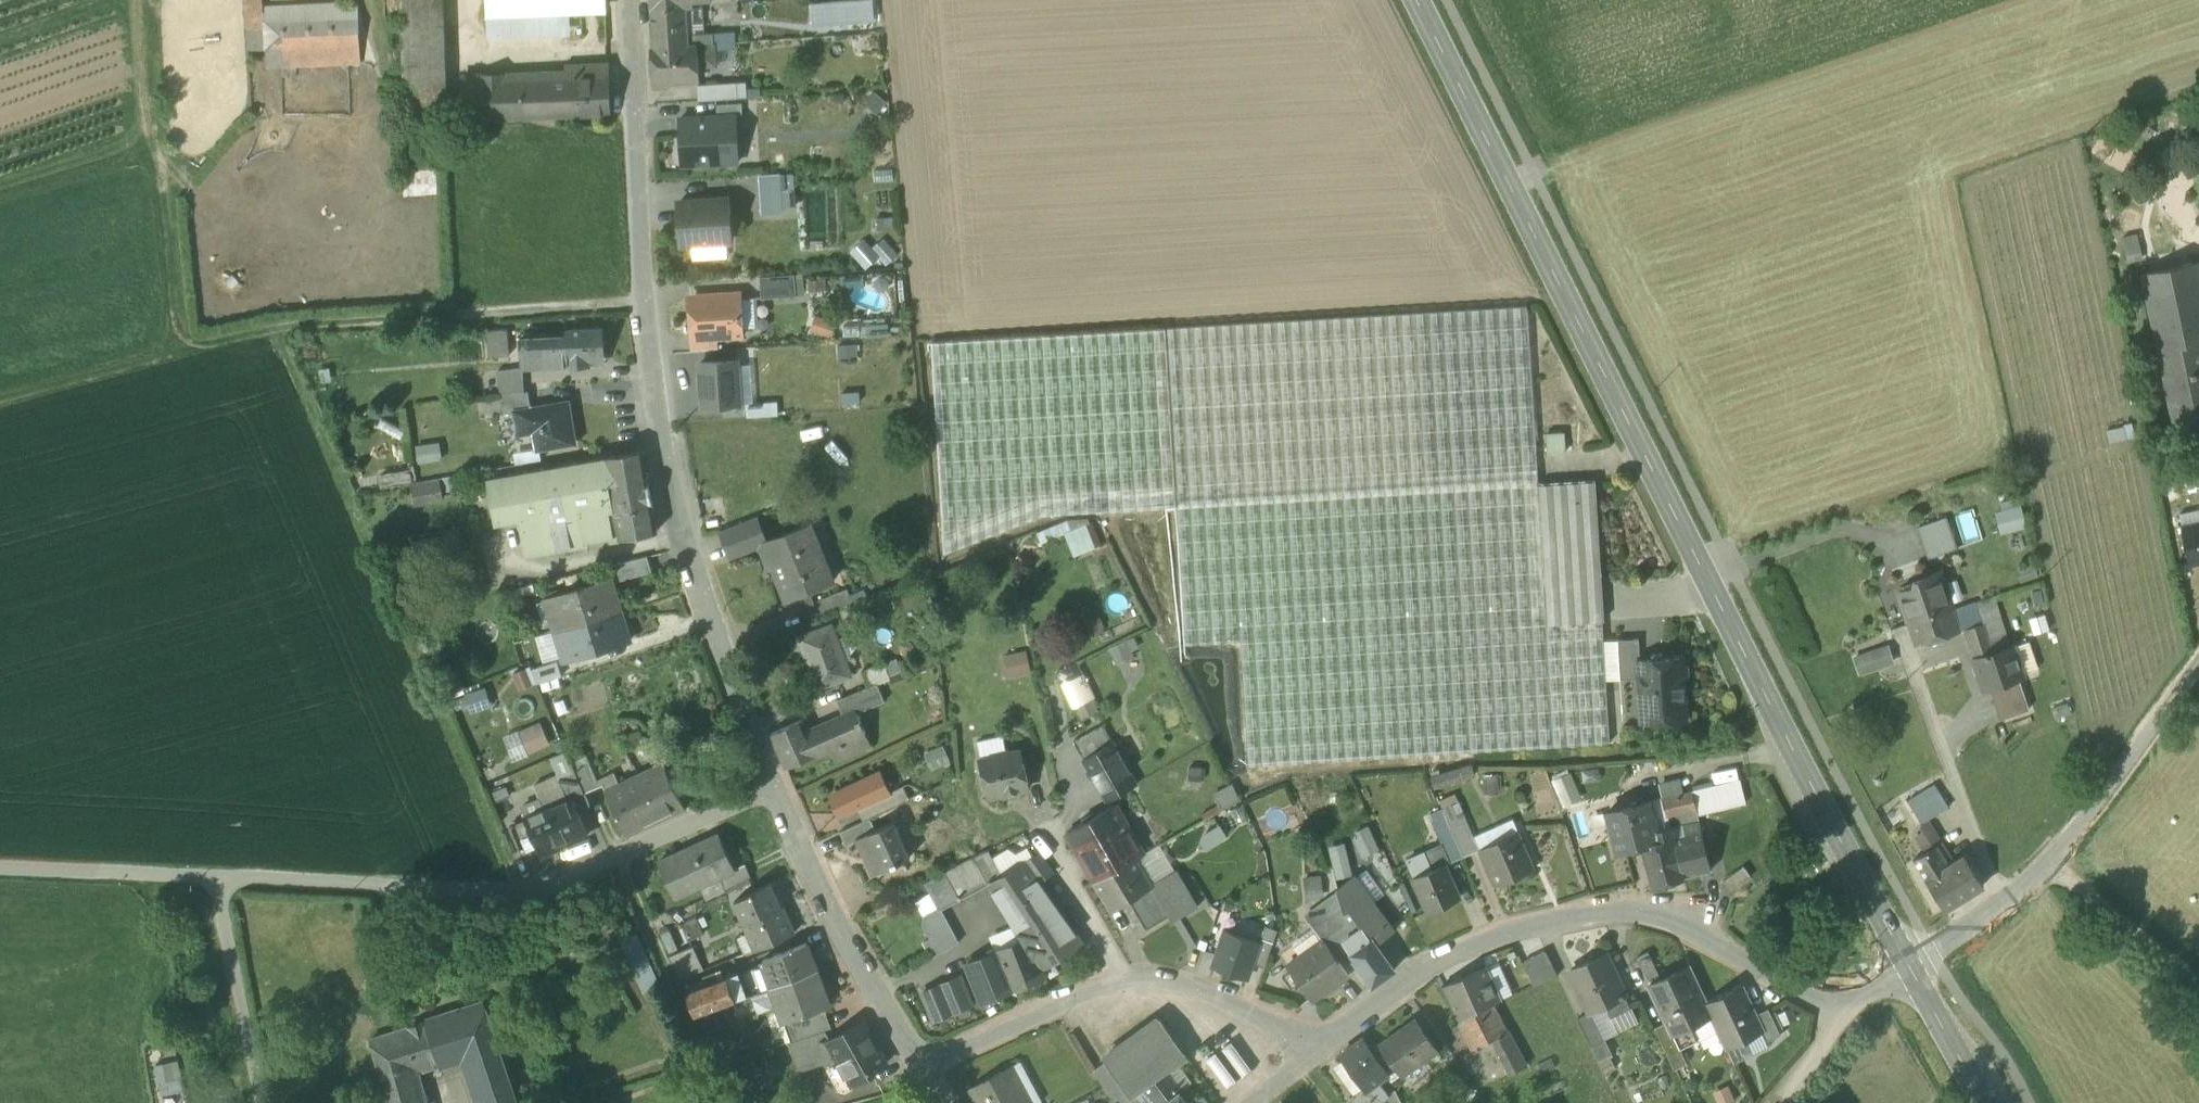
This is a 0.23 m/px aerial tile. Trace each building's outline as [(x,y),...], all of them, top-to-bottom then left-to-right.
[(268,68),(360,63),(357,5),(264,9),(263,0),(244,0),(247,49),(267,48),(268,68)] [(405,123),(436,121),(436,122),(448,122),(444,0),(401,0),(405,123)] [(560,9),(564,9),(606,7),(605,0),(486,0),(487,12),(488,39),(562,36),(560,9)] [(692,0),(649,0),(650,9),(652,9),(686,7),(692,6),(692,0)] [(812,5),(814,27),(874,23),(872,0),(812,5)] [(688,38),(686,7),(652,9),(655,48),(695,45),(695,43),(694,37),(688,38)] [(713,44),(713,51),(714,51),(734,49),(733,42),(713,44)] [(713,44),(695,45),(655,48),(652,49),(652,48),(654,82),(668,81),(698,79),(697,66),(714,65),(714,51),(713,51),(713,44)] [(541,80),(543,118),(610,115),(608,62),(605,62),(606,64),(565,66),(565,79),(541,80)] [(462,83),(464,121),(543,118),(541,80),(462,83)] [(697,85),(698,101),(737,98),(736,83),(697,85)] [(715,104),(716,117),(736,116),(742,116),(742,103),(715,104)] [(738,162),(736,116),(716,117),(679,119),(681,165),(738,162)] [(793,173),(758,176),(759,202),(781,200),(782,207),(795,207),(793,173)] [(679,203),(682,246),(700,244),(726,243),(730,242),(727,199),(679,203)] [(2138,232),(2122,236),(2128,262),(2143,259),(2138,232)] [(880,257),(887,265),(899,254),(884,237),(873,247),(865,238),(851,251),(866,269),(880,257)] [(701,261),(727,259),(726,243),(700,244),(701,261)] [(2198,282),(2198,270),(2197,261),(2143,273),(2147,293),(2198,282)] [(760,278),(761,299),(796,297),(795,275),(760,278)] [(2147,293),(2174,422),(2198,417),(2198,282),(2147,293)] [(690,301),(692,336),(715,334),(742,333),(740,298),(690,301)] [(1528,307),(1166,329),(1176,507),(1538,484),(1528,307)] [(566,330),(566,337),(567,355),(567,367),(567,368),(590,367),(590,358),(605,357),(604,345),(608,342),(608,333),(603,329),(603,328),(566,330)] [(1039,516),(1176,507),(1166,329),(932,343),(943,552),(1039,516)] [(488,331),(489,357),(509,356),(507,330),(488,331)] [(692,336),(693,351),(716,349),(715,334),(692,336)] [(520,357),(567,355),(566,337),(520,339),(520,357)] [(567,355),(520,357),(520,368),(521,369),(567,367),(567,355)] [(736,361),(700,363),(702,407),(739,404),(736,361)] [(497,371),(501,395),(524,393),(521,369),(520,368),(497,371)] [(528,392),(524,393),(501,395),(503,408),(530,405),(528,392)] [(567,402),(531,409),(515,411),(517,423),(523,422),(525,432),(533,430),(536,448),(574,442),(567,402)] [(747,404),(721,406),(722,418),(740,417),(748,417),(747,404)] [(504,413),(515,411),(531,409),(530,405),(503,408),(504,413)] [(742,443),(763,442),(781,441),(780,415),(748,417),(740,417),(742,443)] [(1566,432),(1545,432),(1545,451),(1566,452),(1566,432)] [(417,443),(418,461),(443,460),(442,442),(417,443)] [(549,512),(556,549),(620,537),(657,531),(644,452),(606,459),(614,500),(549,512)] [(523,536),(527,554),(556,549),(549,512),(614,500),(606,459),(491,480),(498,521),(525,516),(529,535),(523,536)] [(412,482),(415,504),(445,499),(441,477),(412,482)] [(1538,484),(1547,623),(1602,620),(1604,620),(1596,481),(1538,484)] [(1547,623),(1538,484),(1176,507),(1185,644),(1241,641),(1248,765),(1610,742),(1602,620),(1547,623)] [(1998,510),(2001,529),(2026,525),(2023,506),(1998,510)] [(1918,527),(1929,558),(1957,548),(1946,517),(1918,527)] [(720,533),(730,557),(759,546),(759,545),(766,542),(757,519),(720,533)] [(1067,530),(1075,552),(1096,544),(1088,523),(1067,530)] [(2189,564),(2198,562),(2198,523),(2181,527),(2189,564)] [(768,567),(774,565),(773,563),(815,547),(819,545),(811,524),(766,542),(759,545),(759,546),(768,567)] [(815,547),(828,582),(833,580),(819,545),(815,547)] [(828,582),(815,547),(773,563),(774,565),(787,598),(828,582)] [(613,565),(618,582),(652,572),(647,557),(613,565)] [(1898,595),(1908,625),(1953,609),(1941,572),(1916,581),(1914,589),(1898,595)] [(556,625),(557,630),(620,610),(611,579),(548,599),(536,602),(544,629),(556,625)] [(506,591),(507,597),(534,590),(533,584),(506,591)] [(806,605),(812,620),(853,603),(847,588),(806,605)] [(1953,609),(1961,632),(1965,630),(1999,617),(1992,597),(1953,609)] [(1953,609),(1908,625),(1916,647),(1961,632),(1953,609)] [(630,641),(620,610),(557,630),(567,661),(630,641)] [(1965,630),(1975,659),(2009,647),(1999,617),(1965,630)] [(799,638),(819,688),(851,675),(832,625),(799,638)] [(1618,640),(1621,679),(1639,678),(1638,661),(1640,661),(1638,639),(1618,640)] [(1111,648),(1118,663),(1134,656),(1127,641),(1111,648)] [(1854,657),(1862,675),(1897,659),(1889,641),(1854,657)] [(2029,642),(2013,647),(2022,673),(2038,668),(2029,642)] [(2023,676),(2022,673),(2013,647),(2012,646),(2009,647),(1975,659),(1974,659),(1984,689),(1989,687),(2018,677),(2023,676)] [(1010,676),(1033,671),(1027,648),(1005,653),(1010,676)] [(1639,678),(1642,720),(1685,718),(1683,679),(1687,674),(1687,667),(1682,662),(1682,658),(1665,659),(1661,653),(1653,654),(1650,660),(1640,661),(1638,661),(1639,678)] [(532,669),(538,684),(561,676),(557,661),(532,669)] [(883,700),(877,684),(890,678),(884,664),(862,672),(868,688),(850,696),(841,699),(848,715),(856,712),(883,700)] [(1989,687),(2000,719),(2029,709),(2018,677),(1989,687)] [(1075,710),(1080,720),(1100,710),(1085,679),(1065,688),(1076,709),(1075,710)] [(848,715),(808,733),(818,754),(866,733),(856,712),(848,715)] [(786,768),(818,754),(808,733),(803,720),(771,734),(786,768)] [(508,731),(514,757),(550,748),(545,723),(508,731)] [(1074,742),(1083,759),(1112,743),(1113,743),(1103,726),(1074,742)] [(1083,759),(1107,802),(1136,785),(1112,743),(1083,759)] [(981,760),(990,798),(1028,790),(1019,751),(1009,754),(1008,752),(991,756),(991,758),(981,760)] [(571,762),(575,771),(560,777),(569,799),(572,797),(578,812),(590,806),(585,794),(600,787),(586,755),(576,760),(571,762)] [(663,764),(638,776),(659,820),(684,808),(663,764)] [(1431,777),(1434,787),(1475,775),(1472,765),(1431,777)] [(834,795),(843,814),(888,792),(879,773),(834,795)] [(1582,799),(1570,773),(1551,781),(1563,807),(1582,799)] [(1498,774),(1483,775),(1484,795),(1499,794),(1498,774)] [(572,797),(569,799),(560,777),(559,775),(535,786),(540,799),(522,807),(526,817),(528,822),(538,845),(540,851),(568,839),(569,843),(588,835),(578,812),(572,797)] [(627,835),(659,820),(638,776),(606,792),(627,835)] [(1658,783),(1662,798),(1662,799),(1683,794),(1680,778),(1658,783)] [(1691,791),(1691,792),(1696,808),(1696,811),(1698,810),(1713,806),(1713,804),(1727,801),(1726,798),(1740,795),(1737,780),(1691,791)] [(1696,811),(1697,815),(1745,804),(1739,780),(1737,780),(1740,795),(1726,798),(1727,801),(1713,804),(1713,806),(1698,810),(1696,811)] [(1239,800),(1231,785),(1213,793),(1221,809),(1239,800)] [(1906,802),(1921,824),(1945,808),(1931,786),(1906,802)] [(1662,799),(1666,815),(1696,808),(1691,792),(1683,794),(1662,799)] [(1648,802),(1655,832),(1670,828),(1666,815),(1662,799),(1662,798),(1648,802)] [(1448,800),(1439,804),(1442,809),(1448,823),(1464,816),(1458,802),(1451,805),(1448,800)] [(1641,845),(1642,845),(1650,842),(1648,833),(1655,832),(1648,802),(1607,812),(1617,851),(1633,847),(1631,840),(1639,838),(1641,845)] [(1067,831),(1096,880),(1135,857),(1142,853),(1113,804),(1067,831)] [(1696,811),(1696,808),(1666,815),(1670,828),(1672,837),(1684,835),(1682,824),(1698,820),(1697,815),(1696,811)] [(1448,823),(1442,809),(1427,815),(1434,829),(1448,823)] [(1464,816),(1448,823),(1463,857),(1479,850),(1479,849),(1473,836),(1464,816)] [(1513,818),(1473,836),(1479,849),(1519,831),(1513,818)] [(838,833),(844,845),(855,839),(873,831),(868,819),(838,833)] [(1684,835),(1672,837),(1682,877),(1711,870),(1698,820),(1682,824),(1684,835)] [(893,821),(890,823),(906,858),(910,857),(893,821)] [(512,829),(522,852),(538,845),(528,822),(512,829)] [(867,857),(875,873),(906,858),(890,823),(873,831),(855,839),(864,858),(867,857)] [(1450,863),(1463,857),(1448,823),(1434,829),(1450,863)] [(1227,837),(1219,824),(1203,835),(1200,841),(1206,850),(1227,837)] [(1358,838),(1354,840),(1362,858),(1379,850),(1368,826),(1355,832),(1358,838)] [(1670,828),(1655,832),(1648,833),(1650,842),(1642,845),(1652,885),(1682,877),(1672,837),(1670,828)] [(1494,884),(1495,886),(1535,869),(1534,867),(1531,868),(1516,834),(1519,833),(1519,831),(1479,849),(1479,850),(1480,851),(1483,850),(1497,883),(1494,884)] [(658,863),(674,897),(690,889),(691,891),(719,878),(736,870),(735,869),(719,835),(700,844),(701,847),(692,851),(690,848),(658,863)] [(1633,847),(1641,845),(1639,838),(1631,840),(1633,847)] [(1142,853),(1135,857),(1151,884),(1175,870),(1159,844),(1159,843),(1142,853)] [(1344,843),(1328,847),(1336,879),(1352,875),(1344,843)] [(1438,848),(1425,853),(1432,869),(1444,864),(1438,848)] [(926,882),(941,910),(987,886),(987,884),(1000,876),(986,850),(973,857),(944,872),(926,882)] [(1915,859),(1927,879),(1940,871),(1928,851),(1915,859)] [(1414,878),(1432,869),(1425,853),(1406,861),(1414,878)] [(1025,862),(1039,881),(1052,873),(1038,854),(1025,862)] [(1964,855),(1940,871),(1927,879),(1945,908),(1982,885),(1964,855)] [(1152,885),(1151,884),(1135,857),(1096,880),(1093,882),(1110,910),(1129,899),(1134,896),(1152,885)] [(987,886),(1012,925),(1053,900),(1039,881),(1025,862),(1000,876),(987,884),(987,886)] [(719,878),(724,889),(751,877),(745,864),(735,869),(736,870),(719,878)] [(1459,898),(1444,864),(1432,869),(1414,878),(1429,912),(1459,898)] [(1723,880),(1730,891),(1751,877),(1744,866),(1723,880)] [(1175,870),(1151,884),(1152,885),(1134,896),(1141,910),(1159,899),(1169,915),(1172,922),(1197,907),(1175,870)] [(1365,871),(1354,879),(1372,903),(1383,895),(1365,871)] [(1303,878),(1305,900),(1324,898),(1322,877),(1303,878)] [(1351,936),(1365,929),(1382,916),(1372,903),(1354,879),(1353,877),(1337,889),(1337,890),(1338,893),(1341,904),(1351,936)] [(744,923),(746,922),(781,906),(770,882),(735,901),(744,923)] [(1304,914),(1305,916),(1338,893),(1337,890),(1304,914)] [(1311,925),(1341,904),(1338,893),(1305,916),(1311,925)] [(1136,912),(1146,929),(1169,915),(1159,899),(1141,910),(1136,912)] [(1082,940),(1053,900),(1012,925),(1023,944),(1001,954),(999,951),(967,965),(982,1002),(1045,976),(1042,970),(1085,944),(1082,940)] [(1324,942),(1334,957),(1334,956),(1347,948),(1343,941),(1351,936),(1341,904),(1311,925),(1313,928),(1324,942)] [(793,934),(781,906),(746,922),(758,949),(793,934)] [(962,950),(941,910),(925,919),(921,926),(938,962),(962,950)] [(1393,931),(1382,916),(1365,929),(1376,944),(1393,931)] [(702,932),(696,918),(682,924),(688,939),(702,932)] [(1259,943),(1252,963),(1264,967),(1277,930),(1265,926),(1259,943)] [(1292,943),(1301,956),(1301,955),(1303,957),(1324,942),(1313,928),(1292,943)] [(1352,960),(1371,986),(1371,985),(1395,970),(1376,944),(1365,929),(1351,936),(1343,941),(1347,948),(1354,959),(1352,960)] [(1259,943),(1225,931),(1213,967),(1246,979),(1252,963),(1259,943)] [(662,985),(648,954),(641,938),(626,945),(633,960),(647,992),(662,985)] [(1334,957),(1324,942),(1303,957),(1301,955),(1301,956),(1287,965),(1312,1001),(1324,993),(1334,985),(1348,976),(1334,956),(1334,957)] [(769,978),(772,986),(815,969),(805,943),(763,960),(769,978)] [(669,958),(679,980),(702,970),(692,948),(669,958)] [(1522,962),(1533,986),(1557,975),(1545,951),(1522,962)] [(1638,956),(1648,979),(1659,974),(1648,952),(1638,956)] [(1571,970),(1589,1009),(1590,1008),(1623,992),(1605,954),(1571,970)] [(763,960),(745,967),(751,986),(769,978),(763,960)] [(772,986),(769,978),(751,986),(745,967),(738,969),(747,995),(771,986),(772,986)] [(1441,987),(1458,1021),(1492,1003),(1500,1000),(1485,967),(1441,987)] [(1672,1034),(1674,1033),(1690,1025),(1712,1015),(1706,1003),(1689,967),(1649,985),(1666,1021),(1672,1034)] [(736,999),(747,995),(738,969),(726,974),(727,977),(728,980),(733,978),(736,986),(731,988),(736,999)] [(828,1003),(815,969),(772,986),(771,986),(777,1004),(783,1020),(819,1006),(828,1003)] [(690,1004),(694,1015),(699,1013),(736,999),(731,988),(736,986),(733,978),(728,980),(727,977),(686,993),(690,1004)] [(923,994),(934,1021),(971,1005),(960,978),(923,994)] [(777,1004),(771,986),(747,995),(736,999),(699,1013),(705,1030),(777,1004)] [(1738,988),(1706,1003),(1712,1015),(1727,1047),(1762,1031),(1763,1030),(1755,1015),(1743,990),(1738,988)] [(1638,1024),(1623,992),(1590,1008),(1592,1011),(1605,1040),(1638,1024)] [(1472,1049),(1492,1039),(1507,1031),(1492,1003),(1458,1021),(1472,1049)] [(486,1102),(515,1102),(514,1100),(482,1005),(455,1014),(470,1056),(486,1102)] [(783,1020),(790,1041),(824,1030),(828,1029),(819,1006),(783,1020)] [(1762,1031),(1766,1041),(1781,1034),(1768,1008),(1755,1015),(1763,1030),(1762,1031)] [(1578,1018),(1591,1047),(1605,1040),(1592,1011),(1578,1018)] [(455,1014),(440,1018),(455,1061),(470,1056),(455,1014)] [(388,1102),(420,1102),(412,1075),(455,1061),(440,1018),(404,1030),(371,1040),(387,1099),(388,1102)] [(1105,1060),(1131,1097),(1132,1096),(1145,1086),(1159,1076),(1165,1072),(1171,1068),(1170,1067),(1187,1055),(1160,1018),(1104,1059),(1105,1060)] [(1397,1065),(1403,1074),(1437,1050),(1415,1020),(1382,1044),(1397,1065)] [(1664,1046),(1668,1055),(1681,1049),(1681,1048),(1674,1033),(1672,1034),(1666,1021),(1654,1027),(1664,1046)] [(839,1089),(845,1091),(852,1087),(853,1082),(886,1064),(862,1022),(830,1040),(816,1048),(824,1062),(839,1089)] [(1698,1040),(1690,1025),(1674,1033),(1681,1048),(1698,1040)] [(830,1040),(824,1030),(790,1041),(787,1042),(797,1071),(824,1062),(816,1048),(830,1040)] [(1525,1067),(1507,1031),(1492,1039),(1510,1075),(1525,1067)] [(1341,1055),(1345,1060),(1340,1064),(1354,1083),(1359,1079),(1365,1086),(1366,1088),(1377,1081),(1387,1074),(1386,1073),(1371,1051),(1362,1039),(1341,1055)] [(1591,1047),(1598,1061),(1612,1054),(1605,1040),(1591,1047)] [(1371,1051),(1386,1073),(1397,1065),(1382,1044),(1371,1051)] [(730,1052),(732,1060),(745,1056),(742,1048),(730,1052)] [(1668,1055),(1675,1069),(1687,1063),(1681,1049),(1668,1055)] [(156,1063),(159,1094),(184,1091),(180,1060),(156,1063)] [(1109,1102),(1122,1102),(1131,1097),(1105,1060),(1090,1071),(1101,1089),(1109,1102)] [(978,1102),(1030,1102),(1023,1090),(1020,1092),(1008,1070),(971,1090),(978,1102)] [(1145,1086),(1132,1096),(1137,1102),(1188,1102),(1180,1092),(1165,1072),(1159,1076),(1145,1086)] [(1354,1102),(1402,1102),(1396,1091),(1388,1095),(1377,1081),(1366,1088),(1365,1086),(1350,1097),(1354,1102)]
